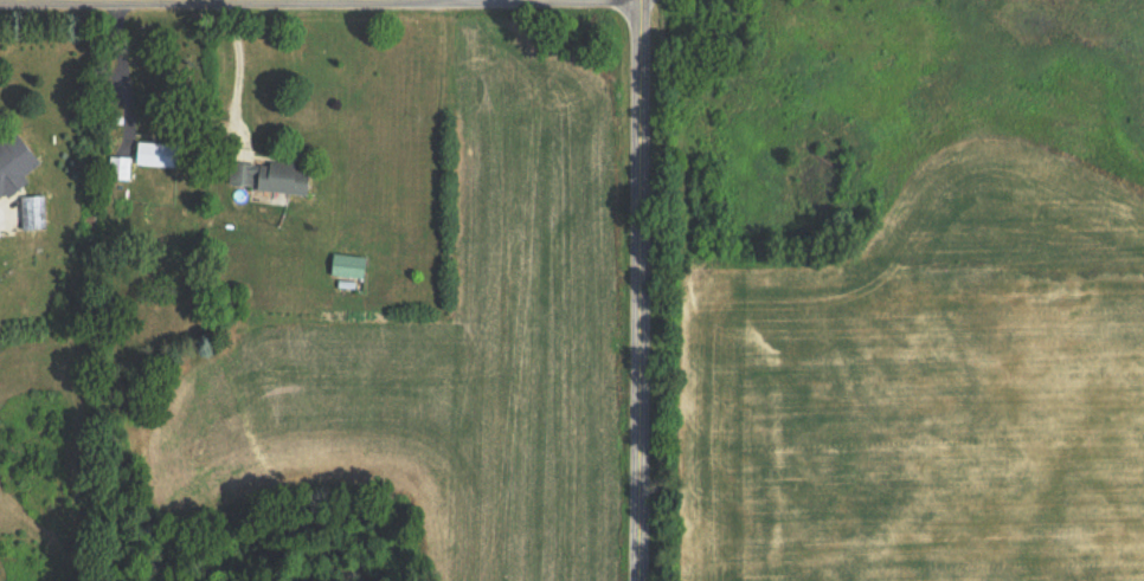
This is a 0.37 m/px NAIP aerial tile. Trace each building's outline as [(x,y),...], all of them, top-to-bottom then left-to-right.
[(6,192),(8,195),(46,166),(24,137),(0,155),(0,197),(6,192)] [(139,165),(182,167),(183,143),(140,142),(139,165)] [(312,196),(316,170),(233,159),(229,184),(312,196)] [(23,229),(48,229),(47,195),(23,196),(23,229)] [(368,278),(369,256),(337,254),(336,276),(368,278)]
